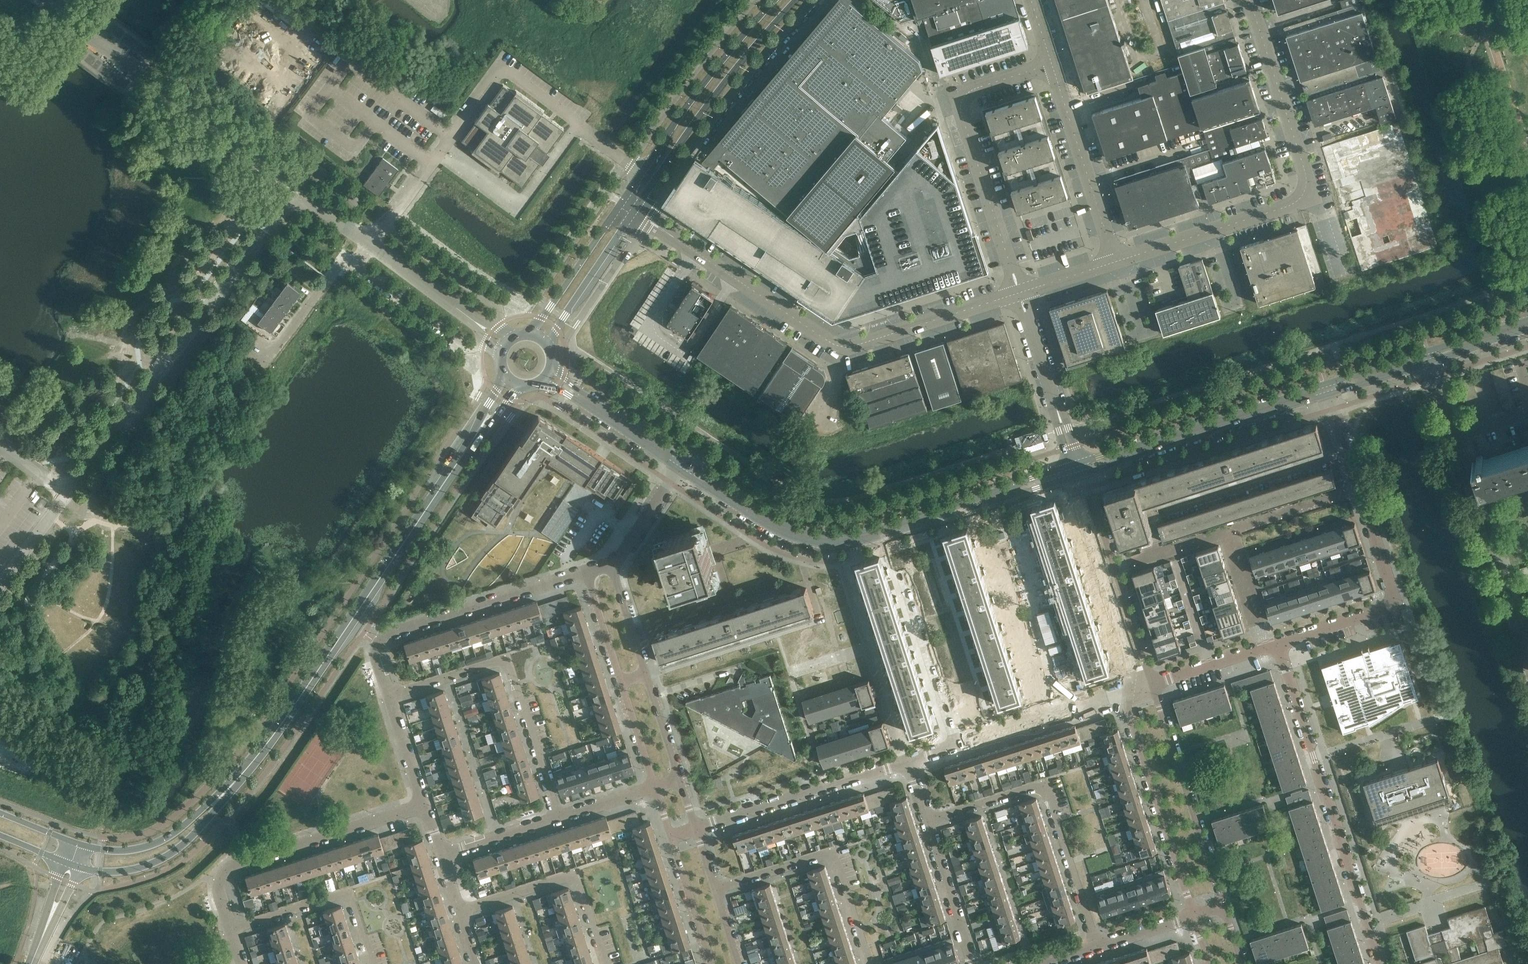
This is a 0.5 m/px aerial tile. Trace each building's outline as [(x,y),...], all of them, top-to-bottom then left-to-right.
[(888,119),(884,116),(924,68),(920,59),(850,0),(837,16),(839,17),(827,31),(825,30),(756,112),(748,104),(743,110),(752,117),(720,155),(828,246),(897,164),(893,161),(896,151),(908,136),(888,119)] [(903,23),(904,23),(902,21),(905,21),(905,22),(915,19),(914,18),(916,17),(917,19),(923,17),(976,0),(875,0),(903,23)] [(1020,17),(1015,0),(976,0),(923,17),(941,74),(947,72),(948,74),(953,72),(953,70),(1018,49),(1019,51),(1024,50),(1023,48),(1029,46),(1020,17)] [(1084,84),(1096,80),(1071,0),(1057,0),(1084,84)] [(1122,73),(1137,68),(1136,66),(1115,0),(1099,0),(1122,73)] [(1166,69),(1181,64),(1161,0),(1144,0),(1166,69)] [(1168,20),(1225,2),(1224,0),(1162,0),(1168,20)] [(1279,12),(1315,0),(1275,0),(1279,12)] [(1362,11),(1360,2),(1359,0),(1340,0),(1343,8),(1284,27),(1287,35),(1286,35),(1301,80),(1305,93),(1306,93),(1359,76),(1381,70),(1362,11)] [(1234,28),(1228,9),(1227,9),(1225,2),(1168,20),(1179,54),(1223,40),(1236,36),(1233,28),(1234,28)] [(1247,69),(1242,55),(1238,43),(1226,47),(1223,40),(1179,54),(1185,71),(1191,92),(1248,74),(1246,69),(1247,69)] [(1396,117),(1381,70),(1359,76),(1306,93),(1307,94),(1305,94),(1309,93),(1311,98),(1307,100),(1315,124),(1376,105),(1381,121),(1396,117)] [(1204,130),(1191,92),(1185,71),(1149,83),(1153,93),(1093,113),(1107,158),(1202,127),(1203,131),(1204,130)] [(1259,107),(1257,99),(1250,79),(1249,79),(1248,74),(1191,92),(1204,130),(1260,112),(1259,107)] [(547,152),(564,129),(542,113),(543,111),(516,91),(515,93),(503,85),(499,90),(496,88),(493,91),(497,94),(489,104),(488,103),(476,119),(474,121),(476,122),(462,141),(473,149),(471,152),(498,172),(500,169),(522,185),(539,162),(536,160),(539,157),(541,159),(544,155),(542,153),(544,150),(547,152)] [(1056,155),(1055,151),(1052,141),(1051,142),(1049,135),(1045,121),(1044,122),(1042,115),(1043,115),(1039,102),(1038,102),(1036,95),(1037,95),(1036,94),(987,110),(987,111),(988,111),(990,117),(989,118),(990,121),(993,127),(994,131),(996,137),(1000,151),(1001,150),(1003,157),(1002,157),(1018,206),(1019,210),(1069,195),(1064,181),(1063,181),(1061,175),(1062,174),(1058,161),(1057,161),(1055,155),(1056,155)] [(1260,138),(1268,135),(1263,118),(1262,118),(1260,112),(1204,130),(1210,149),(1213,159),(1233,152),(1262,143),(1260,138)] [(978,229),(975,230),(940,121),(862,214),(873,248),(852,255),(861,261),(858,265),(868,272),(857,288),(838,317),(873,306),(938,285),(952,280),(990,268),(978,229)] [(1438,246),(1398,122),(1322,147),(1362,271),(1438,246)] [(1276,180),(1266,147),(1264,148),(1263,144),(1264,143),(1262,143),(1233,152),(1235,157),(1223,161),(1227,174),(1203,181),(1210,202),(1252,188),(1251,187),(1258,185),(1258,186),(1276,180)] [(1203,199),(1199,187),(1197,182),(1192,166),(1213,159),(1210,149),(1114,180),(1130,228),(1199,205),(1198,201),(1203,199)] [(857,288),(868,272),(858,265),(861,261),(852,255),(836,244),(831,247),(831,248),(813,236),(813,235),(736,183),(733,181),(726,177),(724,175),(715,169),(708,164),(703,161),(697,157),(675,189),(666,202),(674,207),(798,291),(801,293),(800,295),(801,296),(834,318),(838,317),(857,288)] [(379,195),(398,169),(383,158),(363,184),(375,193),(379,195)] [(1321,271),(1306,226),(1306,225),(1298,228),(1241,246),(1242,249),(1259,304),(1324,283),(1321,271)] [(1221,316),(1213,291),(1203,259),(1179,266),(1189,299),(1156,309),(1164,334),(1221,316)] [(301,292),(288,283),(288,282),(286,284),(281,291),(280,292),(293,302),(301,292)] [(709,312),(707,311),(712,304),(712,303),(715,298),(694,284),(689,292),(688,291),(685,295),(686,295),(668,322),(690,337),(691,335),(693,336),(696,332),(694,331),(704,315),(706,316),(709,312)] [(1126,346),(1108,290),(1108,289),(1050,308),(1066,355),(1064,355),(1068,367),(1089,360),(1088,359),(1126,346)] [(286,312),(293,302),(280,292),(279,294),(274,300),(273,302),(286,312)] [(279,322),(286,312),(273,302),(272,304),(267,310),(266,312),(279,322)] [(785,348),(788,343),(732,305),(730,306),(725,303),(693,351),(698,355),(755,393),(785,348)] [(271,332),(279,322),(266,312),(265,313),(258,322),(271,332)] [(1018,371),(1014,359),(1016,358),(1005,322),(948,340),(966,397),(1023,379),(1020,370),(1018,371)] [(962,399),(944,342),(916,351),(934,408),(962,399)] [(799,421),(825,383),(825,382),(826,381),(826,380),(826,379),(826,378),(826,377),(826,376),(826,375),(826,374),(825,373),(825,372),(824,372),(824,371),(823,370),(822,370),(822,369),(817,366),(814,364),(815,363),(792,347),(790,351),(759,396),(760,396),(799,422),(799,421)] [(909,353),(847,373),(852,388),(857,387),(865,411),(871,428),(928,410),(909,353)] [(594,359),(590,365),(598,371),(602,365),(594,359)] [(1505,373),(1503,367),(1491,371),(1493,376),(1505,373)] [(1506,378),(1505,373),(1493,376),(1494,382),(1506,378)] [(1473,382),(1472,377),(1460,380),(1461,386),(1473,382)] [(1508,384),(1506,378),(1494,382),(1496,388),(1508,384)] [(1475,387),(1473,382),(1461,386),(1463,391),(1475,387)] [(1510,390),(1508,384),(1496,388),(1498,394),(1510,390)] [(1476,392),(1475,387),(1463,391),(1464,395),(1476,392)] [(1512,395),(1510,390),(1498,394),(1500,399),(1512,395)] [(1478,397),(1476,392),(1464,395),(1466,400),(1478,397)] [(1514,401),(1512,395),(1500,399),(1502,405),(1514,401)] [(1480,402),(1478,397),(1466,400),(1468,405),(1480,402)] [(1516,407),(1514,401),(1502,405),(1504,411),(1516,407)] [(1481,407),(1480,402),(1468,405),(1469,410),(1481,407)] [(1483,412),(1481,407),(1469,410),(1471,415),(1483,412)] [(1485,417),(1483,412),(1471,415),(1473,421),(1485,417)] [(483,498),(471,515),(480,521),(486,526),(487,525),(486,525),(488,522),(495,527),(505,512),(507,514),(545,459),(547,461),(549,458),(582,481),(581,483),(587,487),(588,485),(604,495),(605,493),(615,499),(619,493),(622,495),(633,480),(620,471),(622,469),(566,431),(564,433),(538,416),(508,461),(505,460),(480,496),(483,498)] [(1242,472),(1323,446),(1324,446),(1317,424),(1261,442),(1136,482),(1136,481),(1132,482),(1130,483),(1130,484),(1103,493),(1105,499),(1109,498),(1118,525),(1120,531),(1116,532),(1117,536),(1119,542),(1123,541),(1128,539),(1136,536),(1139,547),(1164,539),(1158,523),(1162,522),(1159,510),(1155,500),(1225,478),(1242,472)] [(1039,430),(1021,436),(1024,446),(1042,440),(1039,430)] [(1527,469),(1527,447),(1473,465),(1474,467),(1480,485),(1481,485),(1481,484),(1527,469)] [(1336,484),(1331,468),(1319,472),(1321,478),(1324,488),(1336,484)] [(1324,488),(1321,478),(1319,472),(1308,475),(1310,481),(1313,491),(1313,492),(1324,488)] [(1313,491),(1310,481),(1308,475),(1296,479),(1298,485),(1301,495),(1302,495),(1313,492),(1313,491)] [(1301,495),(1298,485),(1296,479),(1285,483),(1287,488),(1290,499),(1302,495),(1301,495)] [(1290,499),(1287,488),(1285,483),(1273,486),(1275,492),(1279,502),(1279,503),(1290,499)] [(1279,502),(1275,492),(1273,486),(1262,490),(1264,496),(1267,506),(1279,503),(1279,502)] [(1267,506),(1264,496),(1262,490),(1251,494),(1252,500),(1256,510),(1267,506)] [(1256,510),(1252,500),(1251,494),(1239,497),(1241,503),(1244,513),(1244,514),(1256,510)] [(558,541),(579,507),(563,497),(542,531),(558,541)] [(1244,513),(1241,503),(1239,497),(1228,501),(1229,507),(1233,517),(1244,514),(1244,513)] [(1064,525),(1061,518),(1065,517),(1063,512),(1060,513),(1057,506),(1056,506),(1055,502),(1055,501),(1041,506),(1041,505),(1038,506),(1038,507),(1034,508),(1034,509),(1043,536),(1064,530),(1063,525),(1064,525)] [(1233,517),(1229,507),(1228,501),(1216,505),(1218,511),(1221,521),(1233,517)] [(1221,521),(1218,511),(1216,505),(1210,507),(1205,508),(1207,514),(1210,524),(1210,525),(1221,521)] [(1210,524),(1207,514),(1205,508),(1199,510),(1193,512),(1195,518),(1198,528),(1199,528),(1210,525),(1210,524)] [(1198,528),(1195,518),(1193,512),(1188,514),(1182,516),(1184,522),(1187,532),(1199,528),(1198,528)] [(1187,532),(1184,522),(1182,516),(1176,518),(1170,519),(1172,525),(1176,535),(1176,536),(1187,532)] [(1176,535),(1172,525),(1170,519),(1162,522),(1158,523),(1164,539),(1164,540),(1176,536),(1176,535)] [(1351,544),(1361,541),(1355,523),(1345,526),(1351,544)] [(1352,548),(1351,544),(1345,526),(1334,530),(1342,552),(1352,548)] [(662,539),(662,540),(666,552),(666,554),(678,589),(716,577),(717,577),(716,574),(705,538),(701,527),(662,540),(662,539)] [(976,553),(974,546),(978,545),(976,540),(972,541),(970,534),(969,534),(968,530),(968,529),(954,534),(951,534),(951,535),(946,536),(946,537),(947,537),(955,564),(977,558),(975,554),(976,553)] [(1073,553),(1070,546),(1074,545),(1072,539),(1071,540),(1069,541),(1066,534),(1065,534),(1064,530),(1043,536),(1052,564),(1073,557),(1072,553),(1073,553)] [(1342,552),(1334,530),(1324,533),(1331,555),(1342,552)] [(1331,555),(1324,533),(1314,536),(1319,555),(1320,559),(1331,555)] [(1319,555),(1314,536),(1303,540),(1309,558),(1310,558),(1319,555)] [(1309,558),(1303,540),(1293,543),(1298,561),(1300,565),(1311,562),(1310,558),(1309,558)] [(1298,561),(1293,543),(1282,546),(1289,568),(1291,568),(1289,564),(1298,561)] [(1222,556),(1219,545),(1197,552),(1200,563),(1222,556)] [(1289,568),(1282,546),(1272,550),(1279,572),(1289,568)] [(1279,572),(1272,550),(1262,553),(1267,571),(1268,571),(1269,575),(1279,572)] [(1267,571),(1262,553),(1251,556),(1253,562),(1257,574),(1267,571)] [(1204,574),(1225,567),(1224,561),(1222,556),(1200,563),(1204,574)] [(889,581),(886,574),(890,573),(888,568),(884,569),(882,562),(881,562),(880,558),(880,557),(866,562),(863,563),(858,564),(859,565),(868,593),(889,586),(888,582),(889,581)] [(1082,581),(1079,574),(1083,573),(1081,567),(1080,567),(1077,568),(1075,561),(1074,562),(1073,557),(1052,564),(1061,592),(1082,585),(1081,581),(1082,581)] [(985,581),(983,574),(986,573),(987,573),(985,567),(981,569),(979,562),(978,562),(977,558),(955,564),(964,592),(986,586),(984,582),(985,581)] [(1136,584),(1158,577),(1154,566),(1133,573),(1136,584)] [(1229,577),(1225,567),(1204,574),(1207,584),(1229,577)] [(1376,588),(1370,570),(1360,573),(1366,591),(1376,588)] [(1366,591),(1360,573),(1349,576),(1355,594),(1366,591)] [(1355,594),(1349,576),(1339,580),(1345,598),(1355,594)] [(1139,594),(1161,587),(1158,577),(1136,584),(1139,594)] [(1232,587),(1229,577),(1207,584),(1210,594),(1232,587)] [(1334,601),(1329,583),(1327,579),(1317,582),(1324,604),(1334,601)] [(1345,598),(1339,580),(1329,583),(1334,601),(1345,598)] [(1324,604),(1317,582),(1314,583),(1306,586),(1314,608),(1324,604)] [(1090,609),(1088,602),(1091,601),(1092,601),(1090,595),(1086,596),(1084,589),(1083,590),(1082,585),(1061,592),(1070,620),(1091,613),(1089,609),(1090,609)] [(897,609),(895,602),(899,601),(897,595),(896,596),(893,597),(891,590),(890,590),(889,586),(868,593),(872,607),(877,620),(898,614),(897,610),(897,609)] [(994,609),(992,602),(995,601),(994,595),(990,597),(988,589),(987,590),(986,586),(964,592),(973,620),(994,613),(993,609),(994,609)] [(1314,608),(1306,586),(1296,589),(1297,593),(1303,611),(1314,608)] [(1143,605),(1165,598),(1161,587),(1139,594),(1143,605)] [(1235,597),(1232,587),(1210,594),(1214,604),(1235,597)] [(730,637),(813,610),(806,588),(654,636),(661,658),(730,637)] [(1293,614),(1286,592),(1275,596),(1282,618),(1293,614)] [(1297,593),(1288,596),(1287,592),(1286,592),(1293,614),(1303,611),(1297,593)] [(571,609),(567,596),(561,598),(565,611),(571,609)] [(1282,618),(1275,596),(1265,599),(1272,621),(1282,618)] [(1237,603),(1235,597),(1214,604),(1217,615),(1239,608),(1237,603)] [(565,611),(561,598),(555,599),(560,613),(563,611),(565,611)] [(1146,615),(1168,608),(1165,598),(1143,605),(1146,615)] [(560,613),(555,599),(550,601),(554,614),(560,613)] [(542,618),(538,605),(537,601),(526,604),(532,622),(542,619),(542,618)] [(554,614),(550,601),(544,603),(548,616),(554,614)] [(548,616),(544,603),(538,605),(542,618),(548,616)] [(532,622),(526,604),(516,607),(522,625),(532,622)] [(585,617),(581,606),(571,609),(565,611),(563,611),(567,622),(585,617)] [(522,625),(516,607),(506,611),(512,629),(522,625)] [(1146,615),(1149,625),(1171,618),(1168,608),(1146,615)] [(1242,618),(1239,608),(1217,615),(1220,625),(1242,618)] [(512,629),(506,611),(496,614),(501,632),(512,629)] [(1003,637),(1001,630),(1004,629),(1003,623),(999,624),(997,617),(996,618),(994,613),(973,620),(982,648),(1003,641),(1002,637),(1003,637)] [(1099,637),(1097,630),(1101,628),(1099,623),(1095,624),(1093,617),(1092,617),(1091,613),(1070,620),(1079,648),(1100,641),(1099,637)] [(501,632),(496,614),(486,617),(491,635),(501,632)] [(906,637),(904,630),(908,629),(906,623),(905,624),(902,625),(900,617),(899,618),(898,614),(877,620),(886,648),(907,641),(906,637)] [(491,635),(486,617),(475,621),(481,638),(491,635)] [(588,627),(585,617),(567,622),(570,633),(588,627)] [(1149,625),(1153,635),(1175,628),(1171,618),(1149,625)] [(1221,626),(1224,637),(1246,630),(1242,619),(1221,626)] [(481,638),(475,621),(465,624),(471,642),(481,638)] [(471,642),(465,624),(455,627),(461,645),(471,642)] [(461,645),(455,627),(445,630),(450,648),(461,645)] [(591,637),(588,627),(570,633),(573,643),(591,637)] [(1153,635),(1156,646),(1178,639),(1175,628),(1153,635)] [(450,648),(445,630),(435,634),(440,651),(450,648)] [(440,651),(435,634),(424,637),(430,655),(440,651)] [(430,655),(424,637),(414,640),(420,658),(430,655)] [(594,647),(591,637),(573,643),(577,653),(594,647)] [(1156,646),(1160,657),(1182,650),(1178,639),(1156,646)] [(420,658),(414,640),(404,644),(409,661),(420,658)] [(915,665),(913,658),(916,657),(917,657),(915,651),(911,652),(909,645),(908,646),(907,641),(886,648),(895,676),(916,669),(914,665),(915,665)] [(1012,665),(1009,658),(1012,657),(1013,656),(1012,651),(1008,652),(1006,645),(1005,645),(1003,641),(982,648),(991,676),(1012,669),(1011,665),(1012,665)] [(1108,665),(1106,657),(1110,656),(1108,651),(1107,651),(1104,652),(1102,645),(1101,645),(1100,641),(1079,648),(1088,675),(1087,676),(1088,676),(1092,675),(1093,675),(1095,674),(1109,669),(1107,665),(1108,665)] [(1411,674),(1400,641),(1392,644),(1391,642),(1370,649),(1369,646),(1367,647),(1365,648),(1365,647),(1363,648),(1362,648),(1363,652),(1338,660),(1338,661),(1322,666),(1333,699),(1344,732),(1357,728),(1356,727),(1365,724),(1369,722),(1370,723),(1384,715),(1384,717),(1385,716),(1386,716),(1386,715),(1387,715),(1388,715),(1389,714),(1390,713),(1391,713),(1391,711),(1405,702),(1404,701),(1412,698),(1412,700),(1417,698),(1418,698),(1411,674)] [(598,657),(594,647),(577,653),(580,663),(598,657)] [(601,668),(598,657),(580,663),(583,673),(601,668)] [(604,678),(601,668),(583,673),(586,684),(604,678)] [(924,693),(922,686),(925,685),(926,685),(924,679),(920,680),(918,673),(917,673),(916,669),(895,676),(904,704),(925,697),(923,693),(924,693)] [(1021,693),(1018,686),(1022,684),(1020,679),(1017,680),(1014,673),(1012,669),(991,676),(1000,704),(1005,703),(1008,702),(1022,698),(1021,697),(1020,693),(1021,693)] [(1274,681),(1270,670),(1256,674),(1260,685),(1274,681)] [(503,683),(500,672),(482,678),(485,689),(503,683)] [(797,759),(792,741),(790,742),(789,739),(790,739),(774,690),(773,690),(771,686),(774,685),(771,674),(760,678),(761,681),(757,682),(756,680),(747,683),(747,685),(741,687),(741,685),(701,698),(701,697),(687,701),(687,702),(687,703),(686,704),(703,712),(703,711),(707,713),(755,738),(757,736),(769,743),(768,745),(783,753),(782,754),(795,760),(796,760),(797,759)] [(1260,685),(1256,674),(1251,676),(1254,687),(1260,685)] [(1254,687),(1251,676),(1246,678),(1249,689),(1251,688),(1254,687)] [(608,688),(604,678),(586,684),(590,694),(608,688)] [(1249,689),(1246,678),(1240,679),(1244,691),(1249,689)] [(869,679),(856,684),(860,694),(873,690),(869,679)] [(474,681),(457,685),(459,693),(476,689),(474,681)] [(1260,685),(1254,687),(1251,688),(1259,714),(1283,706),(1274,681),(1260,685)] [(506,693),(503,683),(485,689),(488,699),(506,693)] [(860,694),(856,684),(846,687),(853,707),(862,704),(863,704),(860,694)] [(1232,705),(1228,695),(1225,684),(1199,692),(1206,713),(1213,711),(1214,714),(1225,710),(1224,708),(1232,705)] [(853,707),(846,687),(836,690),(842,710),(853,707)] [(611,698),(608,688),(590,694),(593,704),(611,698)] [(447,701),(444,690),(426,696),(429,707),(447,701)] [(842,710),(836,690),(826,694),(832,713),(842,710)] [(876,701),(873,690),(860,694),(863,704),(862,704),(863,705),(876,701)] [(1206,713),(1199,692),(1174,700),(1181,721),(1188,719),(1189,721),(1200,718),(1199,715),(1206,713)] [(510,703),(506,693),(488,699),(492,709),(510,703)] [(832,713),(826,694),(815,697),(822,717),(832,713)] [(822,717),(815,697),(804,700),(811,720),(822,717)] [(933,721),(931,714),(934,713),(935,712),(933,707),(932,707),(929,708),(927,701),(926,701),(925,697),(904,704),(912,731),(912,732),(917,731),(920,730),(934,726),(934,725),(932,721),(933,721)] [(614,708),(611,698),(593,704),(596,714),(614,708)] [(450,711),(447,701),(429,707),(432,717),(450,711)] [(513,713),(510,703),(492,709),(495,719),(513,713)] [(1291,732),(1283,706),(1259,714),(1267,739),(1291,732)] [(466,709),(470,724),(478,721),(474,707),(466,709)] [(617,719),(614,708),(596,714),(599,724),(617,719)] [(454,721),(450,711),(432,717),(436,727),(454,721)] [(516,724),(513,713),(495,719),(498,729),(516,724)] [(1110,732),(1106,718),(1100,720),(1104,734),(1110,732)] [(621,729),(617,719),(599,724),(603,735),(621,729)] [(1104,734),(1100,720),(1094,722),(1098,736),(1102,734),(1104,734)] [(457,731),(454,721),(436,727),(439,737),(457,731)] [(887,733),(883,722),(870,727),(870,728),(871,728),(874,737),(887,733)] [(1098,736),(1094,722),(1088,724),(1092,737),(1098,736)] [(519,734),(516,724),(498,729),(501,740),(519,734)] [(1092,737),(1088,724),(1082,726),(1087,739),(1092,737)] [(1081,741),(1077,728),(1076,725),(1066,728),(1071,745),(1081,742),(1081,741)] [(1087,739),(1082,726),(1077,728),(1081,741),(1087,739)] [(877,748),(874,737),(871,728),(870,728),(860,732),(867,751),(877,748)] [(1071,745),(1066,728),(1056,731),(1062,748),(1071,745)] [(1122,739),(1119,729),(1110,732),(1104,734),(1102,734),(1105,744),(1122,739)] [(460,742),(457,731),(439,737),(442,747),(460,742)] [(1062,748),(1056,731),(1047,734),(1053,751),(1062,748)] [(867,751),(860,732),(850,735),(857,755),(867,751)] [(1299,757),(1291,732),(1267,739),(1275,764),(1299,757)] [(890,744),(887,733),(874,737),(877,748),(890,744)] [(523,744),(519,734),(501,740),(505,750),(523,744)] [(1053,751),(1047,734),(1038,737),(1043,754),(1053,751)] [(857,755),(850,735),(840,738),(846,758),(857,755)] [(1043,754),(1038,737),(1029,740),(1034,757),(1043,754)] [(846,758),(840,738),(830,741),(836,761),(846,758)] [(1125,748),(1122,739),(1105,744),(1108,753),(1125,748)] [(1034,757),(1029,740),(1019,743),(1025,760),(1034,757)] [(836,761),(830,741),(819,745),(825,765),(836,761)] [(463,752),(460,742),(442,747),(446,758),(463,752)] [(1025,760),(1019,743),(1010,746),(1015,763),(1025,760)] [(526,754),(523,744),(505,750),(508,760),(526,754)] [(1015,763),(1010,746),(1001,749),(1006,766),(1015,763)] [(628,752),(627,747),(617,750),(618,755),(619,755),(625,774),(634,771),(628,752)] [(1128,757),(1125,748),(1108,753),(1111,763),(1128,757)] [(1006,766),(1001,749),(991,752),(997,769),(1006,766)] [(467,762),(463,752),(446,758),(449,768),(467,762)] [(997,769),(991,752),(982,755),(987,772),(997,769)] [(529,764),(526,754),(508,760),(511,770),(529,764)] [(619,755),(618,755),(608,759),(614,778),(625,774),(619,755)] [(987,772),(982,755),(973,758),(978,775),(987,772)] [(1131,767),(1128,757),(1111,763),(1114,772),(1131,767)] [(1307,782),(1299,757),(1275,764),(1284,790),(1285,793),(1290,808),(1312,801),(1308,786),(1307,782)] [(978,775),(973,758),(963,761),(969,778),(978,775)] [(1443,796),(1449,794),(1446,784),(1438,758),(1409,768),(1393,773),(1364,782),(1375,818),(1443,796)] [(614,778),(608,759),(597,762),(603,781),(614,778)] [(969,778),(963,761),(954,764),(960,781),(969,778)] [(470,772),(467,762),(449,768),(452,778),(470,772)] [(603,781),(597,762),(586,766),(592,785),(603,781)] [(532,775),(529,764),(511,770),(515,780),(532,775)] [(575,769),(574,764),(563,768),(570,792),(581,788),(575,769)] [(960,781),(954,764),(945,767),(950,784),(960,781)] [(592,785),(586,766),(575,769),(581,788),(592,785)] [(1451,766),(1447,768),(1452,783),(1456,782),(1451,766)] [(495,767),(485,770),(489,783),(499,780),(495,767)] [(1134,776),(1131,767),(1114,772),(1117,781),(1134,776)] [(570,792),(563,768),(553,771),(561,795),(570,792)] [(473,782),(470,772),(452,778),(455,788),(473,782)] [(536,785),(532,775),(515,780),(518,791),(536,785)] [(724,786),(721,776),(710,780),(713,790),(724,786)] [(1137,785),(1134,776),(1117,781),(1120,791),(1137,785)] [(476,792),(473,782),(455,788),(459,798),(476,792)] [(539,795),(536,785),(518,791),(521,801),(539,795)] [(1140,795),(1137,785),(1120,791),(1123,800),(1140,795)] [(898,799),(894,786),(888,788),(892,801),(898,799)] [(892,801),(888,788),(882,790),(887,803),(890,802),(892,801)] [(887,803),(882,790),(877,792),(881,805),(887,803)] [(480,803),(476,792),(459,798),(462,808),(480,803)] [(881,805),(877,792),(871,793),(875,807),(881,805)] [(869,809),(865,795),(864,793),(855,796),(860,812),(870,809),(869,809)] [(875,807),(871,793),(865,795),(869,809),(875,807)] [(1143,804),(1140,795),(1123,800),(1126,809),(1143,804)] [(860,812),(855,796),(845,799),(851,815),(860,812)] [(910,806),(907,797),(898,799),(892,801),(890,802),(893,812),(910,806)] [(1040,807),(1037,798),(1020,803),(1023,813),(1040,807)] [(851,815),(845,799),(836,802),(842,819),(851,815)] [(1317,813),(1313,800),(1312,801),(1290,808),(1289,808),(1293,821),(1317,813)] [(836,802),(827,805),(832,822),(835,829),(844,826),(842,819),(836,802)] [(483,813),(480,803),(462,808),(465,819),(483,813)] [(1146,813),(1143,804),(1126,809),(1129,819),(1146,813)] [(1270,825),(1263,804),(1238,812),(1245,833),(1251,831),(1252,833),(1263,830),(1263,827),(1270,825)] [(832,822),(827,805),(818,808),(823,824),(832,822)] [(1103,816),(1112,813),(1110,805),(1101,807),(1103,816)] [(913,816),(910,806),(893,812),(896,821),(913,816)] [(1043,817),(1040,807),(1023,813),(1026,822),(1043,817)] [(823,824),(818,808),(808,811),(814,827),(823,824)] [(640,824),(636,811),(630,813),(634,826),(640,824)] [(814,827),(808,811),(799,814),(804,830),(814,827)] [(1245,833),(1238,812),(1212,820),(1219,841),(1227,839),(1227,841),(1239,837),(1238,835),(1245,833)] [(634,826),(630,813),(624,815),(629,828),(632,827),(634,826)] [(1149,822),(1146,813),(1129,819),(1132,828),(1149,822)] [(1325,838),(1317,813),(1293,821),(1302,846),(1325,838)] [(804,830),(799,814),(789,817),(795,834),(804,830)] [(629,828),(624,815),(619,817),(623,830),(629,828)] [(985,825),(982,815),(965,821),(968,830),(985,825)] [(611,834),(611,833),(607,820),(606,816),(595,820),(601,837),(611,834)] [(916,825),(913,816),(896,821),(899,830),(916,825)] [(623,830),(619,817),(613,818),(617,832),(623,830)] [(795,834),(789,817),(780,820),(785,836),(795,834)] [(1046,826),(1043,817),(1026,822),(1029,831),(1046,826)] [(617,832),(613,818),(607,820),(611,833),(617,832)] [(601,837),(595,820),(585,823),(591,841),(601,837)] [(785,836),(780,820),(771,823),(776,839),(785,836)] [(650,821),(640,824),(634,826),(632,827),(636,838),(654,832),(650,821)] [(1152,832),(1149,822),(1132,828),(1135,837),(1152,832)] [(591,841),(585,823),(575,826),(581,844),(591,841)] [(776,839),(771,823),(761,826),(767,842),(776,839)] [(919,834),(916,825),(899,830),(902,839),(919,834)] [(988,834),(985,825),(968,830),(971,840),(988,834)] [(581,844),(575,826),(565,829),(570,847),(581,844)] [(767,842),(761,826),(752,829),(758,845),(767,842)] [(1049,835),(1046,826),(1029,831),(1032,841),(1049,835)] [(413,842),(411,835),(409,828),(402,830),(407,844),(413,842)] [(570,847),(565,829),(555,833),(560,850),(570,847)] [(758,845),(752,829),(743,832),(748,848),(758,845)] [(407,844),(402,830),(397,832),(401,846),(405,844),(407,844)] [(401,846),(397,832),(391,834),(395,847),(401,846)] [(657,842),(654,832),(636,838),(639,848),(657,842)] [(748,848),(743,832),(733,835),(739,852),(748,848)] [(1155,841),(1152,832),(1135,837),(1138,846),(1155,841)] [(560,850),(555,833),(544,836),(550,854),(560,850)] [(384,851),(380,838),(378,834),(368,837),(373,855),(384,851)] [(395,847),(391,834),(386,836),(390,849),(395,847)] [(922,843),(919,834),(902,839),(905,849),(922,843)] [(991,844),(988,834),(971,840),(974,849),(991,844)] [(1052,844),(1049,835),(1032,841),(1035,850),(1052,844)] [(390,849),(386,836),(380,838),(384,851),(390,849)] [(550,854),(544,836),(534,839),(540,857),(550,854)] [(373,855),(368,837),(358,840),(363,858),(373,855)] [(1333,864),(1325,838),(1302,846),(1310,871),(1333,864)] [(413,842),(407,844),(405,844),(408,855),(426,849),(423,839),(413,842)] [(540,857),(534,839),(524,843),(530,860),(540,857)] [(363,858),(358,840),(347,844),(353,861),(363,858)] [(1158,851),(1155,841),(1138,846),(1141,856),(1158,851)] [(660,852),(657,842),(639,848),(642,858),(660,852)] [(530,860),(524,843),(514,846),(520,864),(530,860)] [(925,853),(922,843),(905,849),(908,858),(925,853)] [(353,861),(347,844),(337,847),(343,865),(353,861)] [(958,844),(952,846),(958,874),(964,873),(958,844)] [(994,853),(991,844),(974,849),(977,858),(994,853)] [(1055,854),(1052,844),(1035,850),(1038,859),(1055,854)] [(520,864),(514,846),(504,849),(509,867),(520,864)] [(343,865),(337,847),(327,850),(333,868),(343,865)] [(429,859),(426,849),(408,855),(412,865),(429,859)] [(509,867),(504,849),(493,852),(499,870),(509,867)] [(333,868),(327,850),(317,853),(323,871),(333,868)] [(499,870),(493,852),(483,856),(489,873),(499,870)] [(664,863),(660,852),(642,858),(646,868),(664,863)] [(323,871),(317,853),(307,857),(312,875),(323,871)] [(928,862),(925,853),(908,858),(911,868),(928,862)] [(997,862),(994,853),(977,858),(980,868),(997,862)] [(1058,863),(1055,854),(1038,859),(1041,868),(1058,863)] [(489,873),(483,856),(473,859),(478,877),(489,873)] [(312,875),(307,857),(297,860),(302,878),(312,875)] [(433,870),(429,859),(412,865),(415,875),(433,870)] [(302,878),(297,860),(286,863),(292,881),(302,878)] [(931,872),(928,862),(911,868),(914,877),(931,872)] [(1000,871),(997,862),(980,868),(983,877),(1000,871)] [(292,881),(286,863),(276,867),(282,884),(292,881)] [(667,873),(664,863),(646,868),(649,879),(667,873)] [(1061,872),(1058,863),(1041,868),(1044,878),(1061,872)] [(1333,864),(1310,871),(1314,884),(1337,876),(1333,864)] [(828,875),(825,866),(809,871),(812,881),(828,875)] [(282,884),(276,867),(266,870),(272,888),(282,884)] [(1171,893),(1164,869),(1154,872),(1162,896),(1171,893)] [(272,888),(266,870),(256,873),(261,891),(272,888)] [(436,880),(433,870),(415,875),(418,885),(436,880)] [(1003,881),(1000,871),(983,877),(986,886),(1003,881)] [(934,881),(931,872),(914,877),(917,886),(934,881)] [(1064,882),(1061,872),(1044,878),(1047,887),(1064,882)] [(1162,896),(1154,872),(1144,876),(1152,899),(1162,896)] [(261,891),(256,873),(245,876),(251,894),(261,891)] [(670,883),(667,873),(649,879),(652,889),(670,883)] [(831,884),(828,875),(812,881),(815,890),(831,884)] [(887,879),(889,885),(901,882),(900,875),(887,879)] [(1152,899),(1144,876),(1135,879),(1142,902),(1152,899)] [(1337,876),(1314,884),(1322,909),(1345,902),(1337,876)] [(1142,902),(1135,879),(1125,882),(1133,906),(1142,902)] [(439,890),(436,880),(418,885),(421,896),(439,890)] [(937,890),(934,881),(917,886),(920,896),(937,890)] [(1006,890),(1003,881),(986,886),(989,895),(1006,890)] [(1067,891),(1064,882),(1047,887),(1050,896),(1067,891)] [(1133,906),(1125,882),(1115,885),(1123,909),(1133,906)] [(673,893),(670,883),(652,889),(656,899),(673,893)] [(774,893),(771,883),(754,889),(757,898),(774,893)] [(834,894),(831,884),(815,890),(818,899),(834,894)] [(1123,909),(1115,885),(1105,888),(1113,912),(1123,909)] [(572,898),(569,888),(551,894),(554,904),(572,898)] [(1113,912),(1105,888),(1096,891),(1104,915),(1113,912)] [(443,900),(439,890),(421,896),(425,906),(443,900)] [(940,900),(937,890),(920,896),(923,905),(940,900)] [(1009,899),(1006,890),(989,895),(992,905),(1009,899)] [(893,895),(895,904),(909,900),(906,891),(893,895)] [(1070,900),(1067,891),(1050,896),(1053,906),(1070,900)] [(677,903),(673,893),(656,899),(659,909),(677,903)] [(777,902),(774,893),(757,898),(760,908),(777,902)] [(837,903),(834,894),(818,899),(821,908),(837,903)] [(248,908),(256,905),(254,896),(245,899),(248,908)] [(575,908),(572,898),(554,904),(557,914),(575,908)] [(277,899),(269,901),(271,909),(279,907),(277,899)] [(1012,909),(1009,899),(992,905),(995,914),(1012,909)] [(446,910),(443,900),(425,906),(428,916),(446,910)] [(943,909),(940,900),(923,905),(926,914),(943,909)] [(1073,910),(1070,900),(1053,906),(1056,915),(1073,910)] [(409,911),(406,901),(400,903),(403,913),(409,911)] [(780,912),(777,902),(760,908),(763,917),(780,912)] [(680,914),(677,903),(659,909),(662,919),(680,914)] [(840,912),(837,903),(821,908),(824,918),(840,912)] [(345,916),(341,905),(323,911),(327,922),(345,916)] [(516,916),(513,906),(495,911),(498,922),(516,916)] [(1499,947),(1508,944),(1503,930),(1494,933),(1493,928),(1483,931),(1482,927),(1491,924),(1485,906),(1448,918),(1451,927),(1439,931),(1428,934),(1425,925),(1423,925),(1407,930),(1416,959),(1417,959),(1418,963),(1417,963),(1418,963),(1504,963),(1499,947)] [(579,919),(575,908),(557,914),(561,924),(579,919)] [(946,918),(943,909),(926,914),(926,915),(930,924),(946,918)] [(1015,918),(1012,909),(995,914),(998,923),(1015,918)] [(1324,916),(1328,928),(1351,920),(1347,909),(1324,916)] [(449,920),(446,910),(428,916),(431,926),(449,920)] [(1076,919),(1073,910),(1056,915),(1059,925),(1076,919)] [(783,921),(780,912),(763,917),(766,926),(783,921)] [(843,922),(840,912),(824,918),(827,927),(843,922)] [(683,924),(680,914),(662,919),(665,930),(683,924)] [(919,917),(922,926),(930,924),(926,915),(919,917)] [(348,926),(345,916),(327,922),(330,932),(348,926)] [(519,926),(516,916),(498,922),(501,932),(519,926)] [(1018,928),(1015,918),(998,923),(1001,933),(1018,928)] [(582,929),(579,919),(561,924),(564,935),(582,929)] [(452,931),(449,920),(431,926),(434,936),(452,931)] [(1359,945),(1351,920),(1328,928),(1336,953),(1359,945)] [(786,930),(783,921),(766,926),(769,935),(786,930)] [(847,931),(843,922),(827,927),(830,937),(847,931)] [(289,934),(285,923),(267,929),(271,939),(289,934)] [(1308,944),(1302,923),(1276,931),(1283,952),(1290,950),(1290,953),(1302,949),(1301,947),(1308,944)] [(687,934),(683,924),(665,930),(669,940),(687,934)] [(351,936),(348,926),(330,932),(333,942),(351,936)] [(523,937),(519,926),(501,932),(505,942),(523,937)] [(1021,937),(1018,928),(1001,933),(1004,942),(1021,937)] [(585,939),(582,929),(564,935),(567,945),(585,939)] [(789,940),(786,930),(769,935),(772,945),(789,940)] [(456,941),(452,931),(434,936),(438,947),(456,941)] [(850,941),(847,931),(830,937),(833,946),(850,941)] [(1283,952),(1276,931),(1251,940),(1257,960),(1265,958),(1266,961),(1277,957),(1276,954),(1283,952)] [(292,944),(289,934),(271,939),(274,950),(292,944)] [(690,944),(687,934),(669,940),(672,950),(690,944)] [(354,946),(351,936),(333,942),(336,952),(354,946)] [(526,947),(523,937),(505,942),(508,953),(526,947)] [(952,937),(943,940),(950,963),(960,961),(952,937)] [(588,949),(585,939),(567,945),(571,955),(588,949)] [(792,949),(789,940),(772,945),(775,955),(792,949)] [(943,940),(933,943),(939,963),(950,963),(943,940)] [(459,951),(457,946),(456,941),(438,947),(441,957),(459,951)] [(852,950),(850,941),(833,946),(836,955),(852,950)] [(1181,955),(1177,941),(1171,943),(1176,956),(1181,955)] [(752,961),(762,958),(758,943),(748,946),(752,961)] [(933,943),(923,946),(929,963),(939,963),(933,943)] [(1176,956),(1171,943),(1166,945),(1170,958),(1173,957),(1176,956)] [(295,954),(292,944),(274,950),(277,960),(295,954)] [(1170,958),(1166,945),(1160,947),(1164,960),(1170,958)] [(1359,945),(1336,953),(1340,963),(1365,963),(1359,945)] [(358,956),(354,946),(336,952),(340,962),(358,956)] [(923,946),(913,950),(918,963),(929,963),(923,946)] [(529,957),(526,947),(508,953),(511,963),(529,957)] [(1164,960),(1160,947),(1154,949),(1158,962),(1164,960)] [(1148,951),(1147,948),(1137,951),(1142,963),(1152,963),(1148,951)] [(588,949),(571,955),(573,963),(577,963),(592,959),(588,949)] [(795,958),(792,949),(775,955),(778,963),(795,958)] [(1158,962),(1154,949),(1148,951),(1152,963),(1158,962)] [(256,950),(251,952),(255,963),(260,963),(256,950)] [(852,950),(836,955),(839,963),(840,963),(855,959),(852,950)] [(913,950),(904,953),(907,963),(918,963),(913,950)] [(459,951),(441,957),(443,963),(455,963),(462,962),(459,951)] [(1137,951),(1128,954),(1131,963),(1142,963),(1137,951)] [(1176,956),(1173,957),(1176,963),(1186,963),(1193,962),(1190,952),(1181,955),(1176,956)] [(904,953),(894,956),(897,963),(907,963),(904,953)] [(295,954),(277,960),(279,963),(298,963),(295,954)] [(1128,954),(1119,957),(1121,963),(1131,963),(1128,954)] [(894,956),(884,959),(886,963),(897,963),(894,956)]
